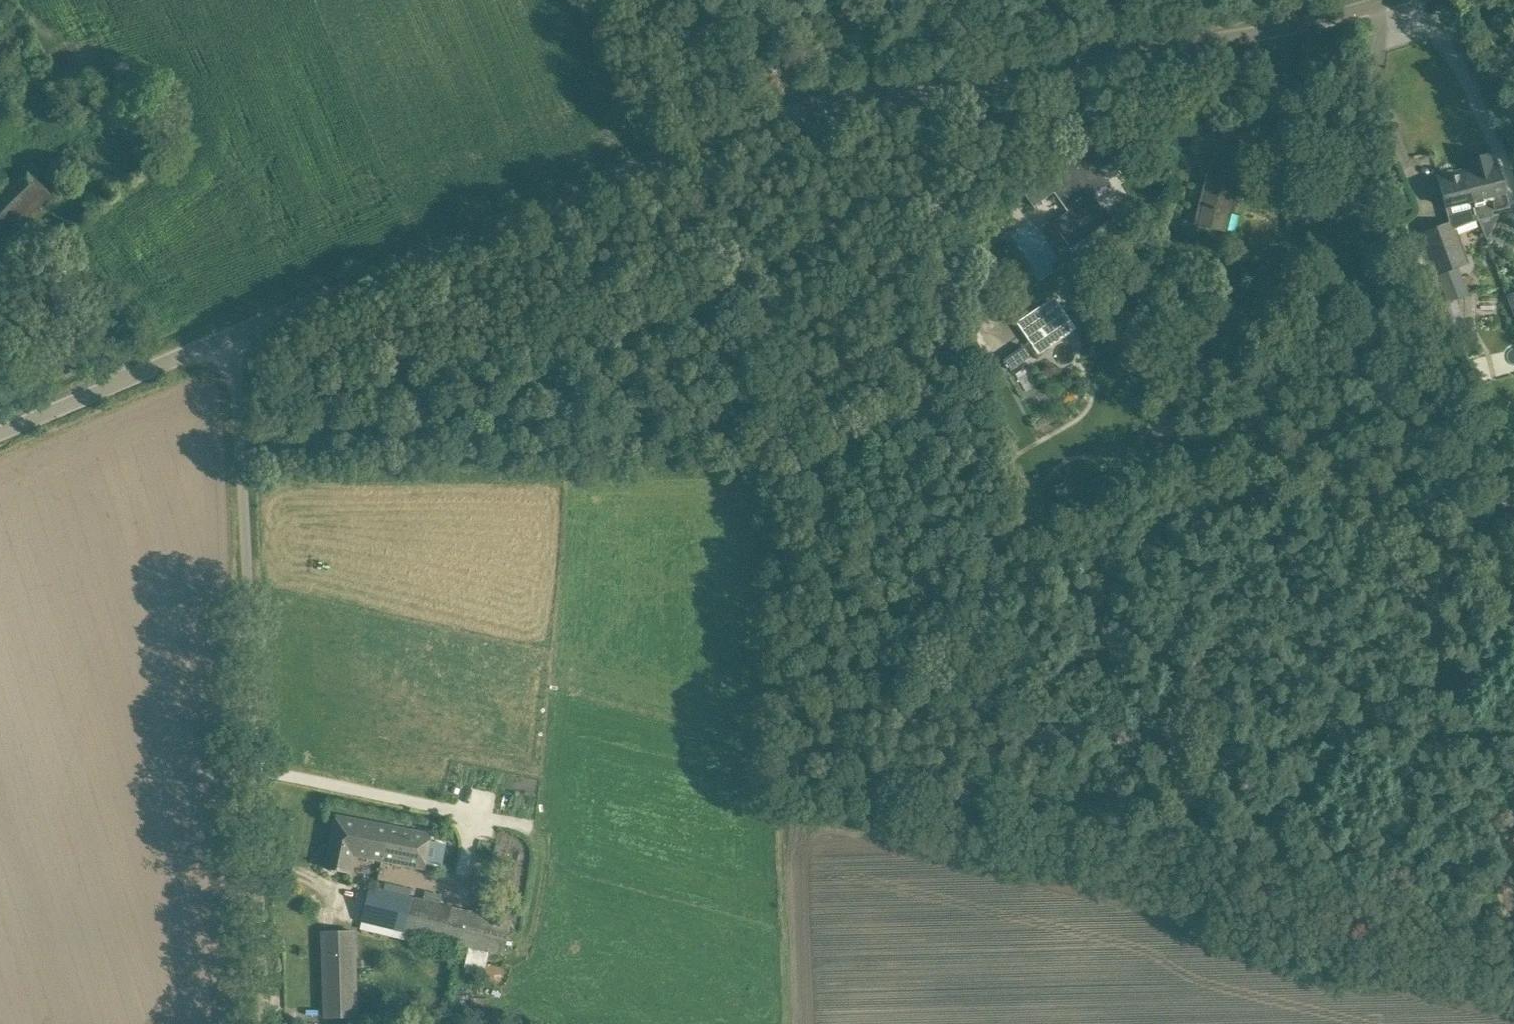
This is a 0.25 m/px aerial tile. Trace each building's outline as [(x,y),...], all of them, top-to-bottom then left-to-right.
[(1247,162),(1253,136),(1200,123),(1194,148),(1214,153),(1196,224),(1225,231),(1243,161),(1247,162)] [(1105,150),(1096,136),(1075,151),(1080,159),(1049,182),(1043,174),(1021,189),(1034,207),(1055,192),(1069,212),(1054,223),(1072,248),(1071,249),(1084,267),(1128,236),(1114,217),(1113,218),(1106,208),(1104,209),(1093,195),(1109,184),(1105,178),(1119,168),(1106,151),(1107,150),(1106,149),(1105,150)] [(1474,168),(1467,170),(1481,219),(1481,220),(1492,216),(1491,212),(1509,207),(1505,193),(1502,181),(1496,162),(1494,162),(1492,154),(1472,159),(1474,168)] [(52,195),(23,163),(0,184),(0,243),(52,195)] [(1432,248),(1413,255),(1421,277),(1434,272),(1436,276),(1438,276),(1447,303),(1455,300),(1469,295),(1459,268),(1467,265),(1455,230),(1480,221),(1481,220),(1481,219),(1467,170),(1458,172),(1438,177),(1443,196),(1447,208),(1451,223),(1426,231),(1432,248)] [(1031,345),(1055,328),(1041,306),(1016,323),(1031,345)] [(1024,346),(1003,360),(1011,371),(1031,357),(1024,346)] [(1476,381),(1491,375),(1483,355),(1468,361),(1476,381)] [(385,861),(392,827),(337,816),(326,869),(350,873),(353,855),(385,861)] [(392,827),(385,861),(427,870),(434,835),(392,827)] [(402,931),(410,897),(370,887),(361,921),(402,931)] [(428,894),(426,902),(410,897),(402,931),(418,935),(418,936),(468,948),(462,972),(483,977),(488,953),(503,957),(511,921),(439,903),(441,897),(428,894)] [(354,932),(322,932),(323,953),(325,1017),(357,1016),(355,952),(354,932)]
